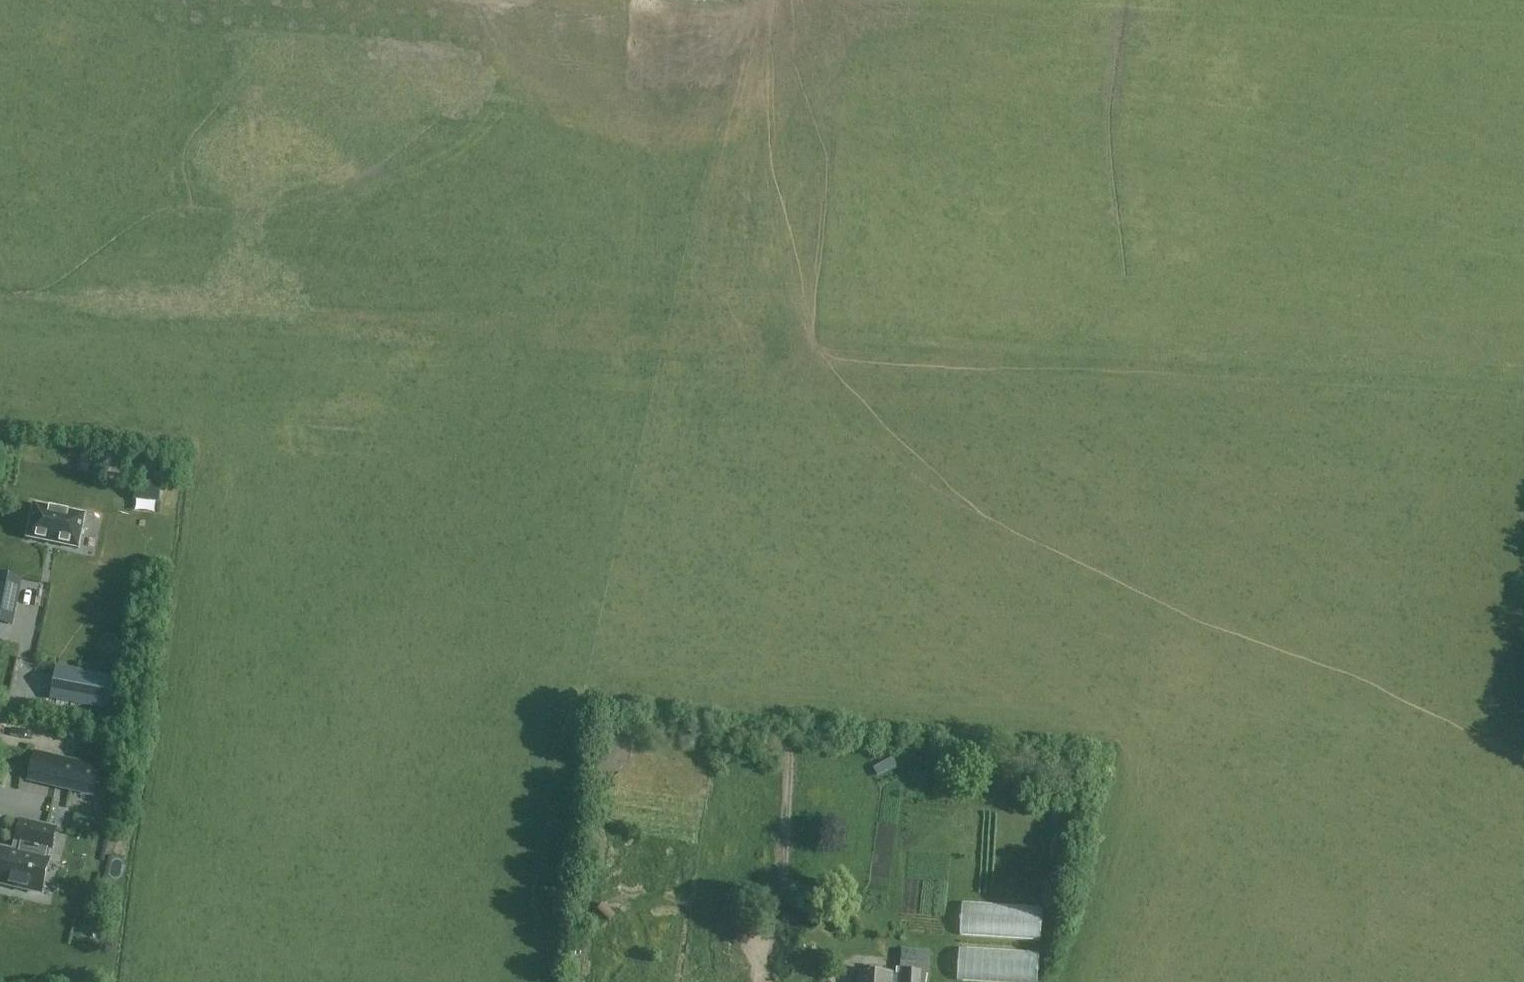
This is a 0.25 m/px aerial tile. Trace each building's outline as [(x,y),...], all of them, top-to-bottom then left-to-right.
[(83,515),(36,505),(34,504),(33,506),(34,507),(27,537),(27,536),(27,539),(29,539),(76,548),(76,549),(78,549),(79,547),(78,547),(84,517),(85,517),(85,515),(83,515)] [(8,626),(18,579),(0,575),(0,624),(8,626)] [(56,667),(54,684),(66,686),(69,668),(56,667)] [(96,668),(96,685),(112,685),(113,669),(96,668)] [(69,688),(85,688),(86,672),(69,672),(69,688)] [(95,712),(109,711),(108,696),(94,697),(95,712)] [(28,780),(93,795),(99,768),(34,753),(28,780)] [(41,893),(49,860),(46,860),(48,849),(51,849),(56,830),(21,822),(16,841),(20,842),(17,853),(0,849),(0,884),(41,893)] [(901,981),(928,981),(929,958),(901,956),(901,981)] [(857,981),(891,981),(892,974),(858,972),(857,981)]
